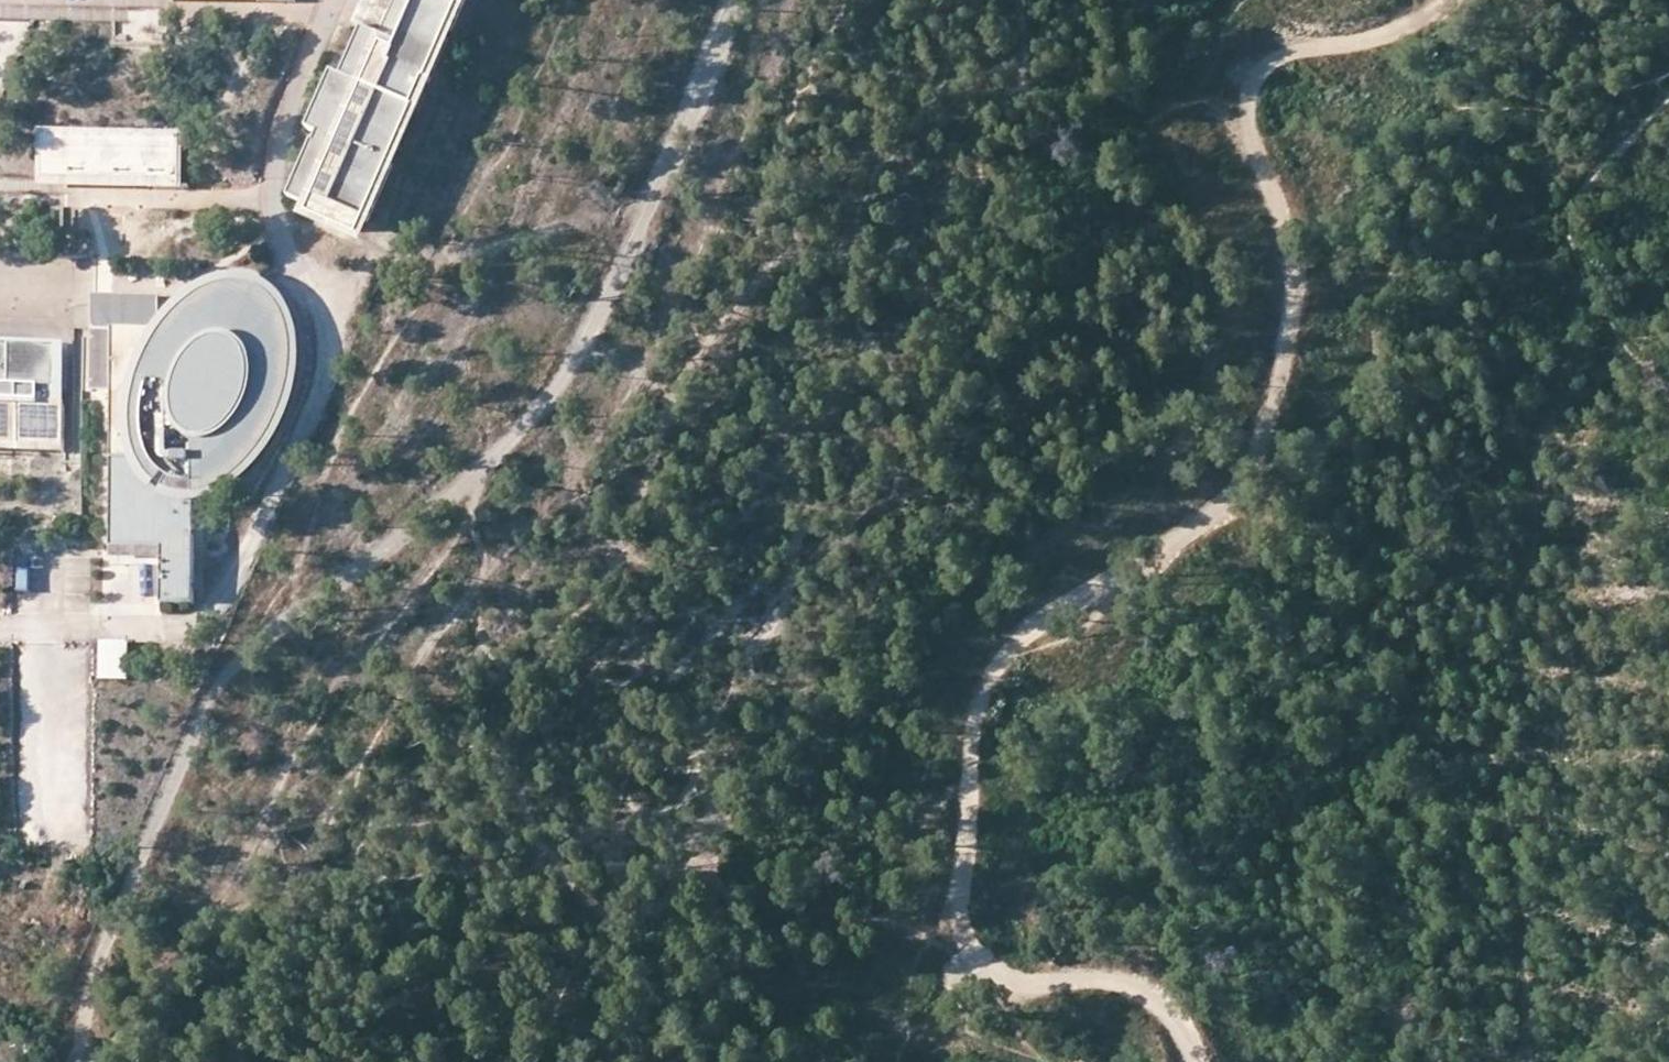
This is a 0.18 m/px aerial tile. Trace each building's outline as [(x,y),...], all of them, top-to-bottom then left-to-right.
[(62,18),(62,0),(0,0),(0,18),(62,18)] [(376,37),(360,30),(340,75),(328,70),(303,127),(315,133),(287,195),(308,205),(312,197),(363,220),(388,163),(386,162),(422,80),(424,81),(460,0),(393,0),(376,37)] [(360,30),(376,37),(393,0),(373,0),(360,30)] [(180,135),(134,134),(41,133),(41,179),(152,181),(152,188),(180,188),(180,160),(180,135)] [(305,212),(343,229),(349,214),(312,197),(305,212)] [(118,327),(116,518),(116,547),(161,547),(161,543),(161,542),(167,542),(167,547),(167,604),(199,604),(199,564),(200,494),(205,492),(214,490),(222,486),(230,482),(239,476),(245,471),(253,464),(263,451),(271,440),(279,427),(286,412),(291,398),(295,382),(297,366),(297,351),(296,342),(295,331),(292,322),(288,313),(283,305),(278,298),(272,292),(266,288),(261,286),(254,283),(247,282),(241,282),(235,282),(233,283),(226,284),(222,286),(216,288),(208,292),(201,296),(194,301),(189,305),(186,307),(183,311),(178,316),(175,320),(169,327),(118,327)] [(56,452),(56,407),(48,407),(42,407),(43,393),(48,393),(48,350),(0,350),(0,452),(56,452)] [(18,567),(17,588),(33,588),(33,567),(18,567)] [(131,680),(131,642),(105,642),(107,681),(131,680)]
